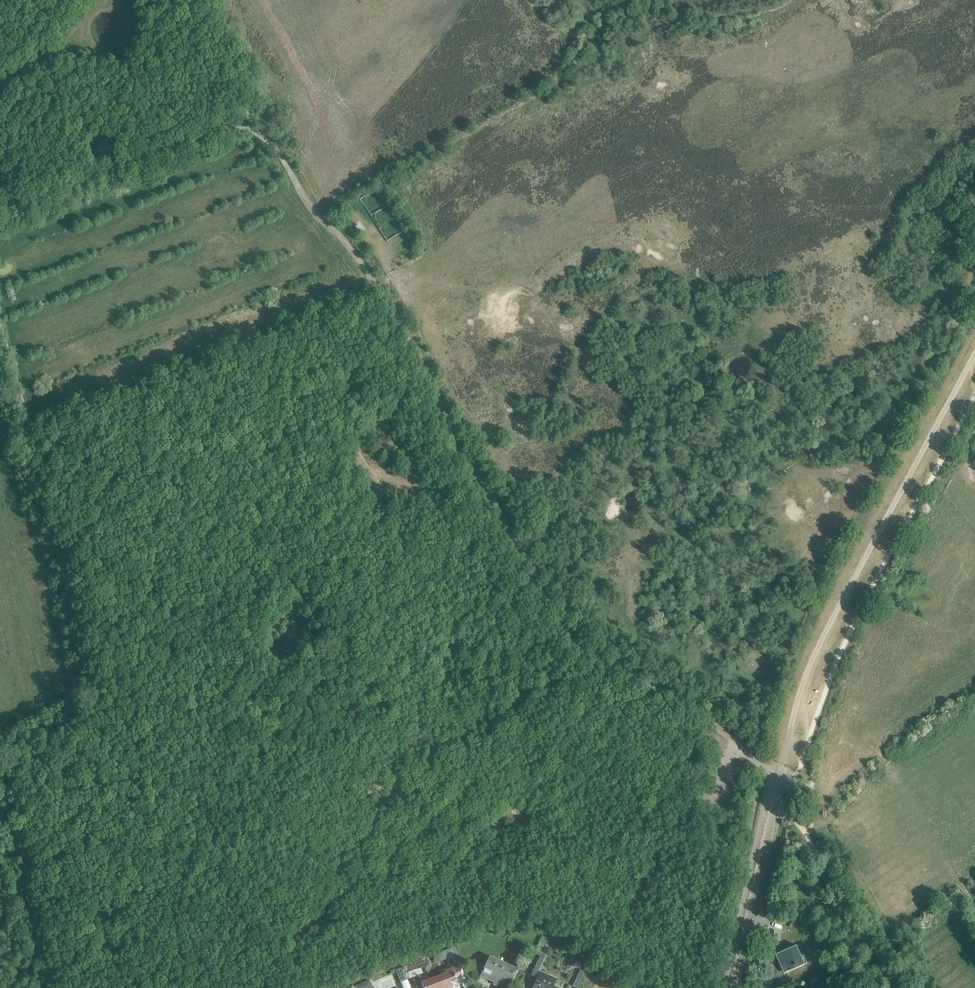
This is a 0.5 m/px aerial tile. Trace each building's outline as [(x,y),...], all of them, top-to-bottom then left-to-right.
[(791,961),(794,967),(805,962),(799,946),(777,955),(782,965),(791,961)] [(537,972),(544,955),(537,952),(535,956),(534,956),(526,974),(537,979),(533,987),(554,987),(552,987),(555,980),(540,973),(537,972)] [(499,984),(508,987),(516,969),(489,957),(482,973),(496,979),(493,984),(498,986),(499,984)] [(456,980),(463,977),(457,963),(451,966),(452,969),(444,973),(445,975),(422,984),(423,987),(460,987),(456,980)] [(395,971),(400,983),(407,981),(402,968),(395,971)]
